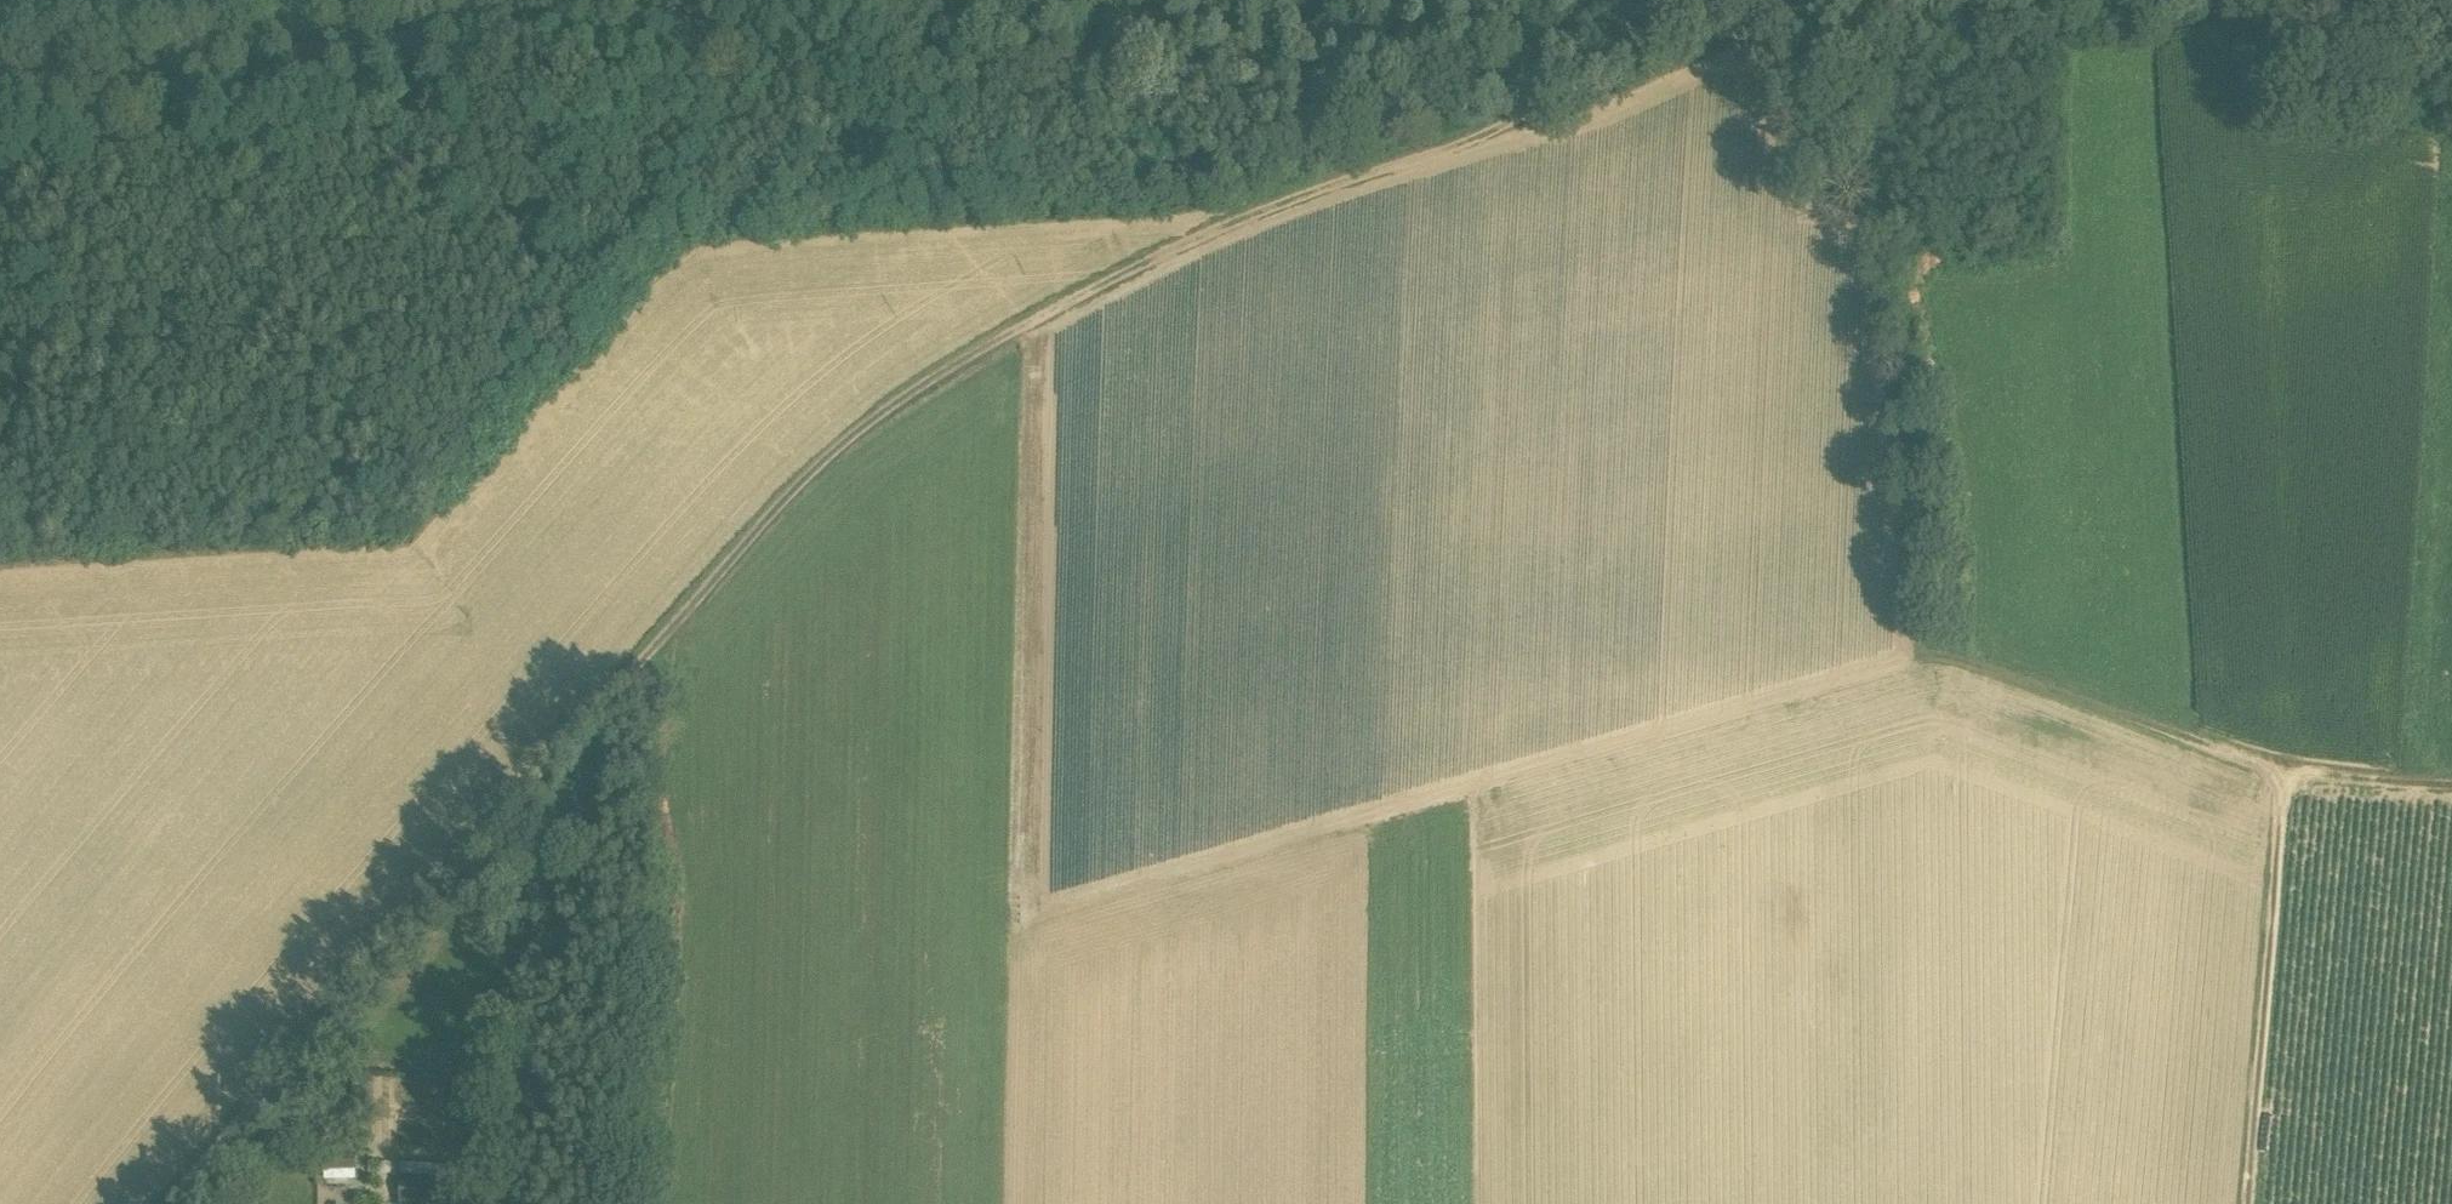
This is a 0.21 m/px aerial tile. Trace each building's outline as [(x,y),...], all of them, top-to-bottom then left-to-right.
[(356,1154),(324,1154),(324,1170),(328,1170),(328,1191),(355,1191),(356,1154)] [(403,1163),(401,1203),(461,1203),(462,1166),(403,1163)]
